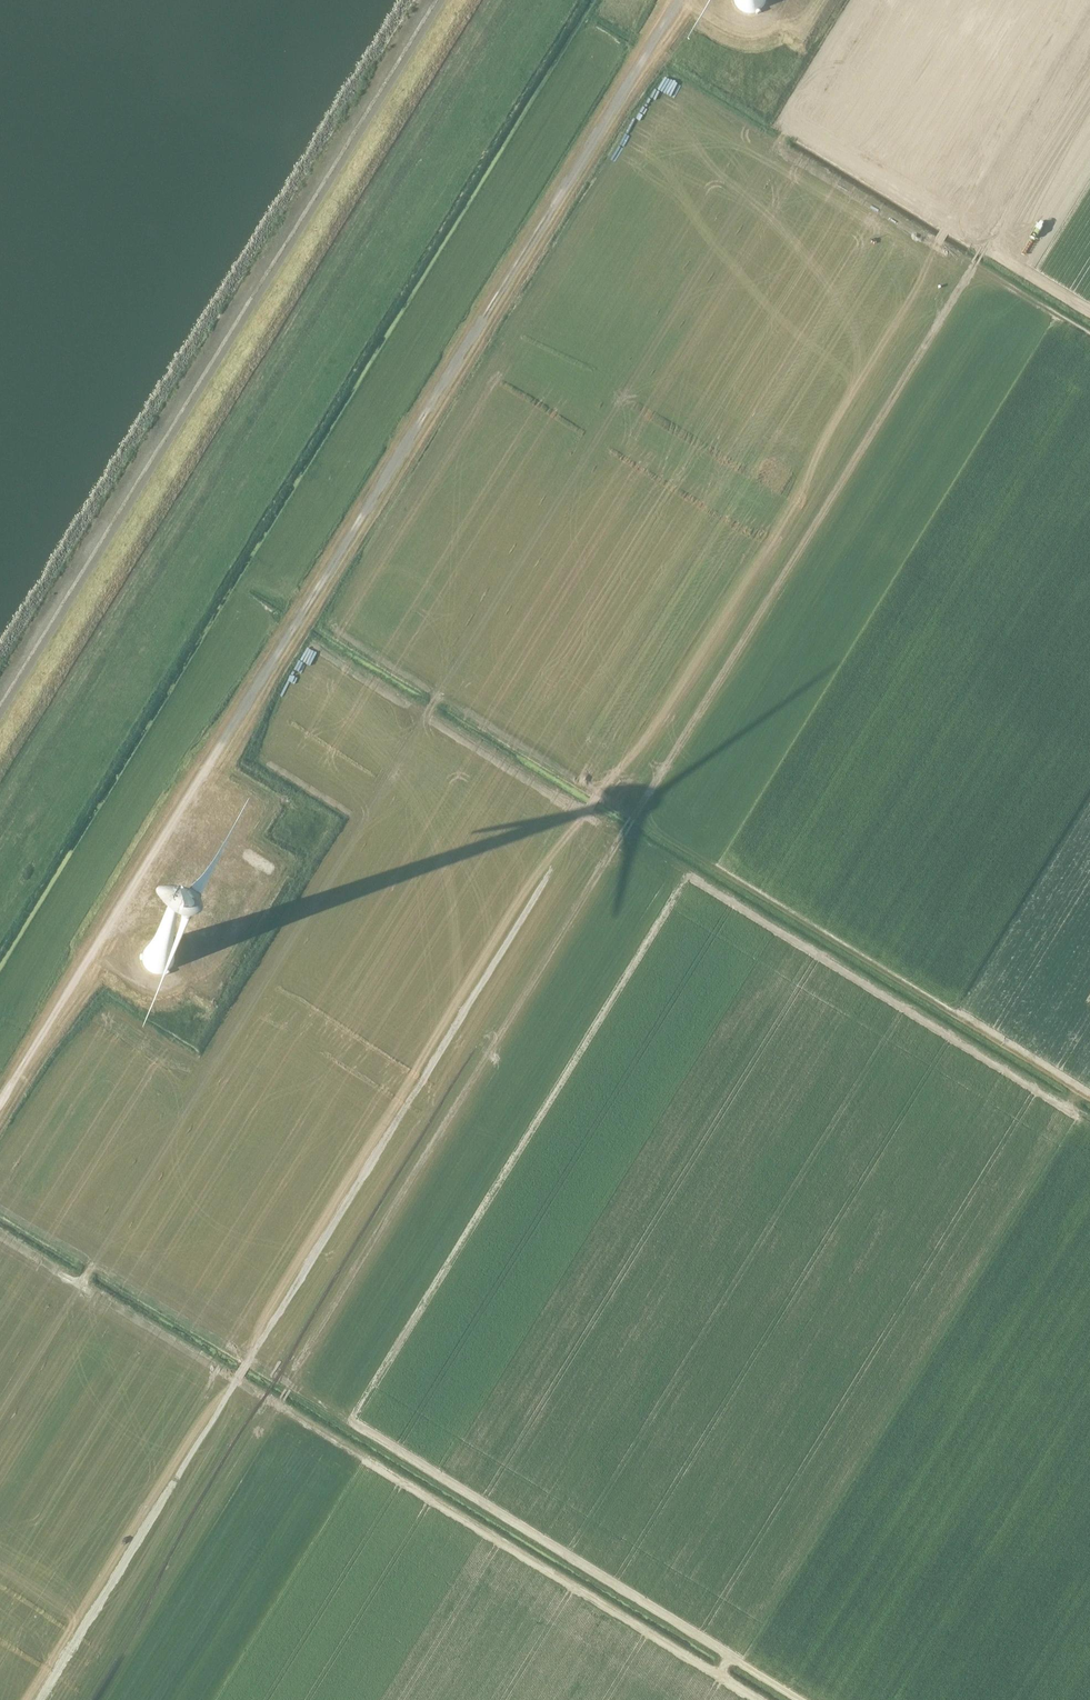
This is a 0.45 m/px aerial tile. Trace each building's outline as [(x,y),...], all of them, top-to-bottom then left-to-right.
[(733,3),(735,8),(738,12),(743,15),(748,16),(753,16),(758,15),(763,12),(766,8),(768,3),(769,0),(732,0),(733,3)] [(140,950),(140,955),(140,960),(143,965),(146,969),(150,972),(155,973),(161,973),(166,972),(170,969),(173,965),(176,960),(176,955),(176,950),(173,945),(170,941),(166,939),(161,937),(155,937),(150,939),(146,941),(143,945),(140,950)]
